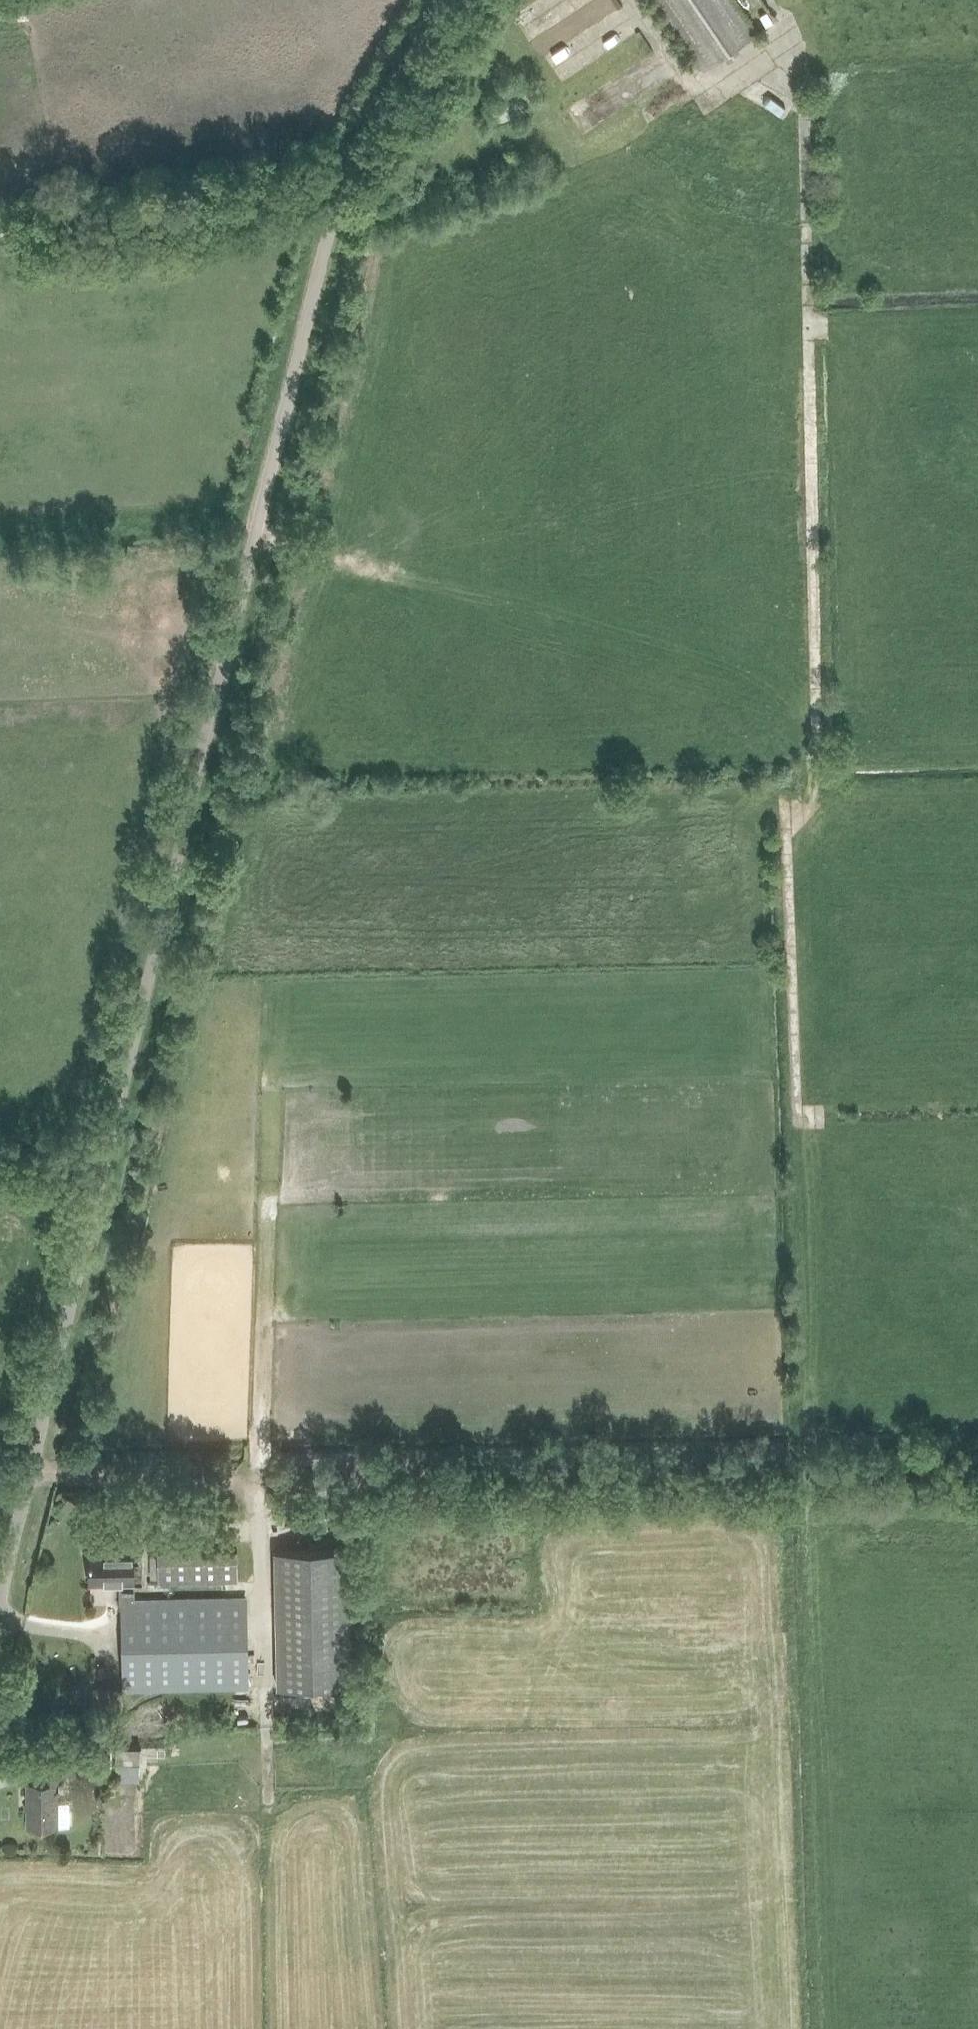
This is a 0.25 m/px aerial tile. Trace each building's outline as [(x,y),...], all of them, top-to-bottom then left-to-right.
[(755,35),(731,0),(655,0),(703,70),(755,35)] [(122,1605),(124,1690),(248,1687),(246,1598),(135,1601),(134,1542),(89,1543),(90,1580),(120,1580),(120,1605),(122,1605)] [(282,1548),(282,1685),(358,1685),(357,1548),(282,1548)] [(238,1581),(237,1552),(237,1550),(157,1552),(158,1582),(238,1581)] [(58,1783),(64,1783),(64,1770),(44,1770),(44,1782),(28,1782),(28,1827),(58,1826),(58,1783)] [(131,1779),(131,1771),(121,1771),(121,1779),(131,1779)]
